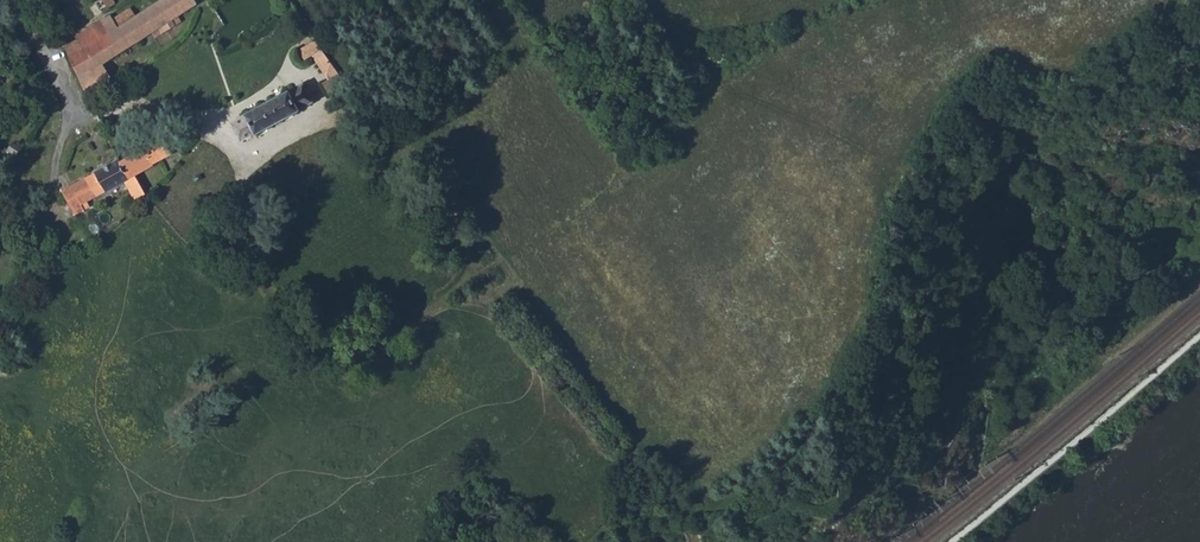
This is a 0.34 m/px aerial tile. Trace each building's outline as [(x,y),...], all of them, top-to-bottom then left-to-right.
[(181,21),(177,16),(197,3),(195,0),(162,0),(136,16),(132,8),(113,19),(111,15),(76,36),(77,39),(65,47),(86,92),(100,84),(92,70),(103,64),(151,32),(155,38),(181,21)] [(108,8),(116,4),(113,0),(103,0),(108,8)] [(316,41),(299,50),(305,59),(312,55),(324,72),(326,73),(328,80),(339,74),(321,49),(316,41)] [(103,64),(92,70),(100,84),(111,78),(103,64)] [(347,84),(339,74),(328,80),(323,83),(328,94),(347,84)] [(245,115),(230,123),(240,142),(254,134),(254,135),(299,110),(314,102),(303,83),(289,91),(288,91),(245,115)] [(153,164),(172,153),(163,138),(120,162),(129,179),(135,175),(154,165),(153,164)] [(13,143),(8,150),(17,156),(21,149),(13,143)] [(129,179),(120,162),(119,160),(62,190),(76,215),(90,207),(87,202),(125,181),(136,200),(146,194),(135,175),(129,179)]
